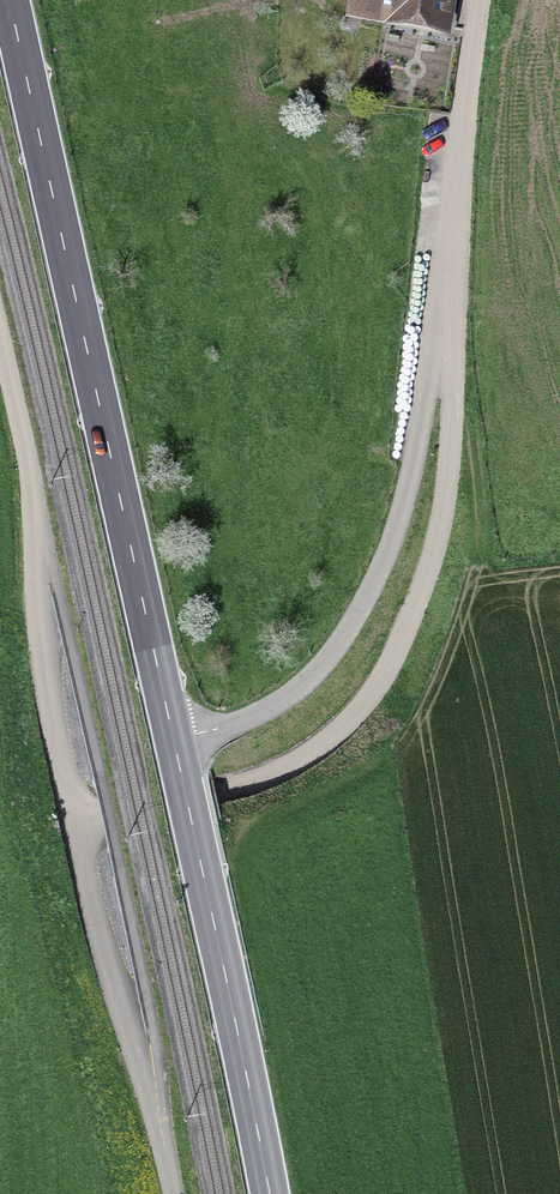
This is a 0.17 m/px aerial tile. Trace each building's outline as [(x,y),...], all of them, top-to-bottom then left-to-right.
[(358,10),(442,26),(447,0),(360,0),(358,10)]
